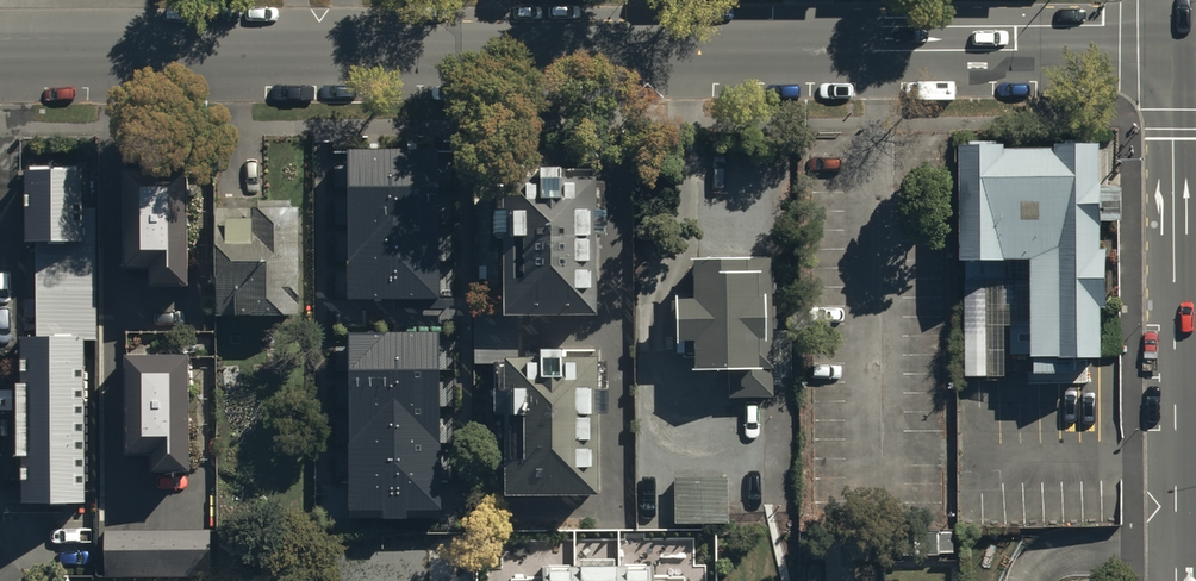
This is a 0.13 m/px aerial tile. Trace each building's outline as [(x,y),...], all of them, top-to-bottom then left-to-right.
[(1110,149),(964,151),(965,267),(1032,266),(1032,331),(1009,332),(1009,383),(1113,382),(1110,149)] [(81,167),(25,168),(27,241),(36,241),(82,240),(82,220),(81,167)] [(503,237),(504,316),(597,315),(596,238),(607,238),(606,168),(492,170),(492,237),(503,237)] [(188,181),(125,183),(126,263),(150,263),(150,279),(190,278),(188,181)] [(82,240),(36,241),(36,338),(86,338),(96,338),(96,220),(82,220),(82,240)] [(300,230),(218,230),(218,317),(301,316),(300,230)] [(772,258),(691,259),(692,298),(675,298),(676,355),(694,355),(694,370),(731,370),(731,397),(774,396),(772,258)] [(36,338),(22,338),(22,504),(87,504),(86,338),(36,338)] [(188,349),(126,350),(127,449),(152,449),(152,465),(190,464),(188,349)] [(540,356),(504,357),(504,363),(494,363),(494,414),(504,414),(505,495),(598,494),(597,412),(607,412),(607,387),(598,388),(597,357),(562,357),(562,349),(539,350),(540,356)] [(210,528),(105,529),(105,575),(210,575),(210,528)] [(543,580),(650,580),(650,564),(542,566),(543,580)]
